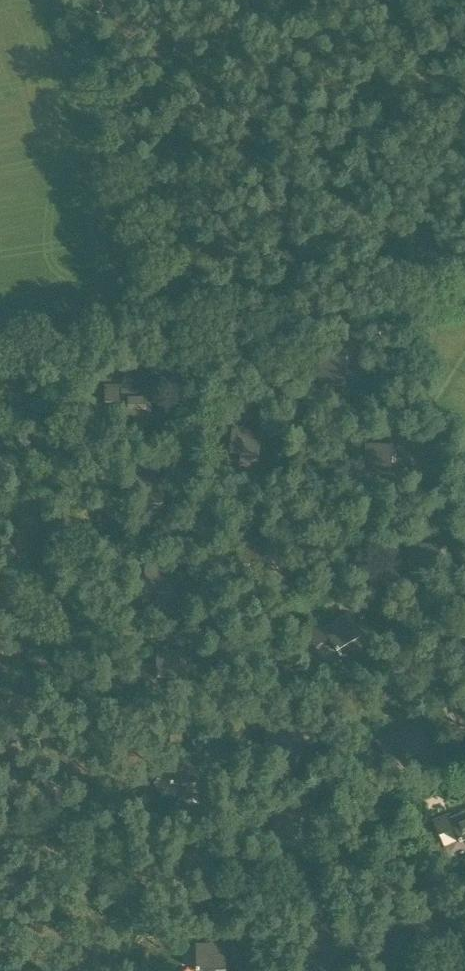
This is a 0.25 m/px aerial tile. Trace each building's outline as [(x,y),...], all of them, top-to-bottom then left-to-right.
[(151,424),(151,389),(121,389),(121,415),(132,415),(132,424),(151,424)] [(258,464),(262,429),(232,426),(229,452),(241,453),(240,462),(258,464)] [(402,460),(403,442),(368,440),(366,470),(392,471),(393,460),(402,460)] [(175,599),(174,564),(144,565),(145,591),(156,591),(157,600),(175,599)] [(351,650),(367,641),(348,611),(323,627),(337,649),(346,643),(351,650)] [(187,684),(186,649),(156,650),(157,676),(168,676),(168,685),(187,684)] [(424,760),(439,751),(421,721),(396,737),(409,759),(419,753),(424,760)] [(201,790),(199,755),(169,756),(170,782),(182,782),(182,791),(201,790)] [(453,818),(462,842),(464,841),(464,813),(453,818)] [(226,945),(196,946),(197,970),(227,970),(226,945)]
